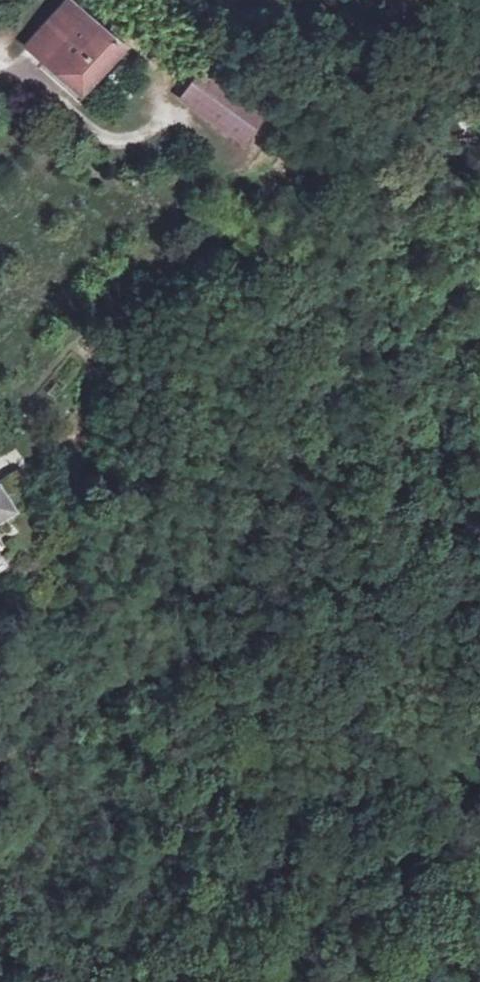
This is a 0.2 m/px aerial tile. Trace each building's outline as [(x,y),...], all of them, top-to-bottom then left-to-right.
[(70,2),(28,48),(80,94),(124,46),(70,2)] [(196,73),(178,93),(211,122),(229,101),(196,73)] [(10,514),(0,495),(0,520),(10,514)]
